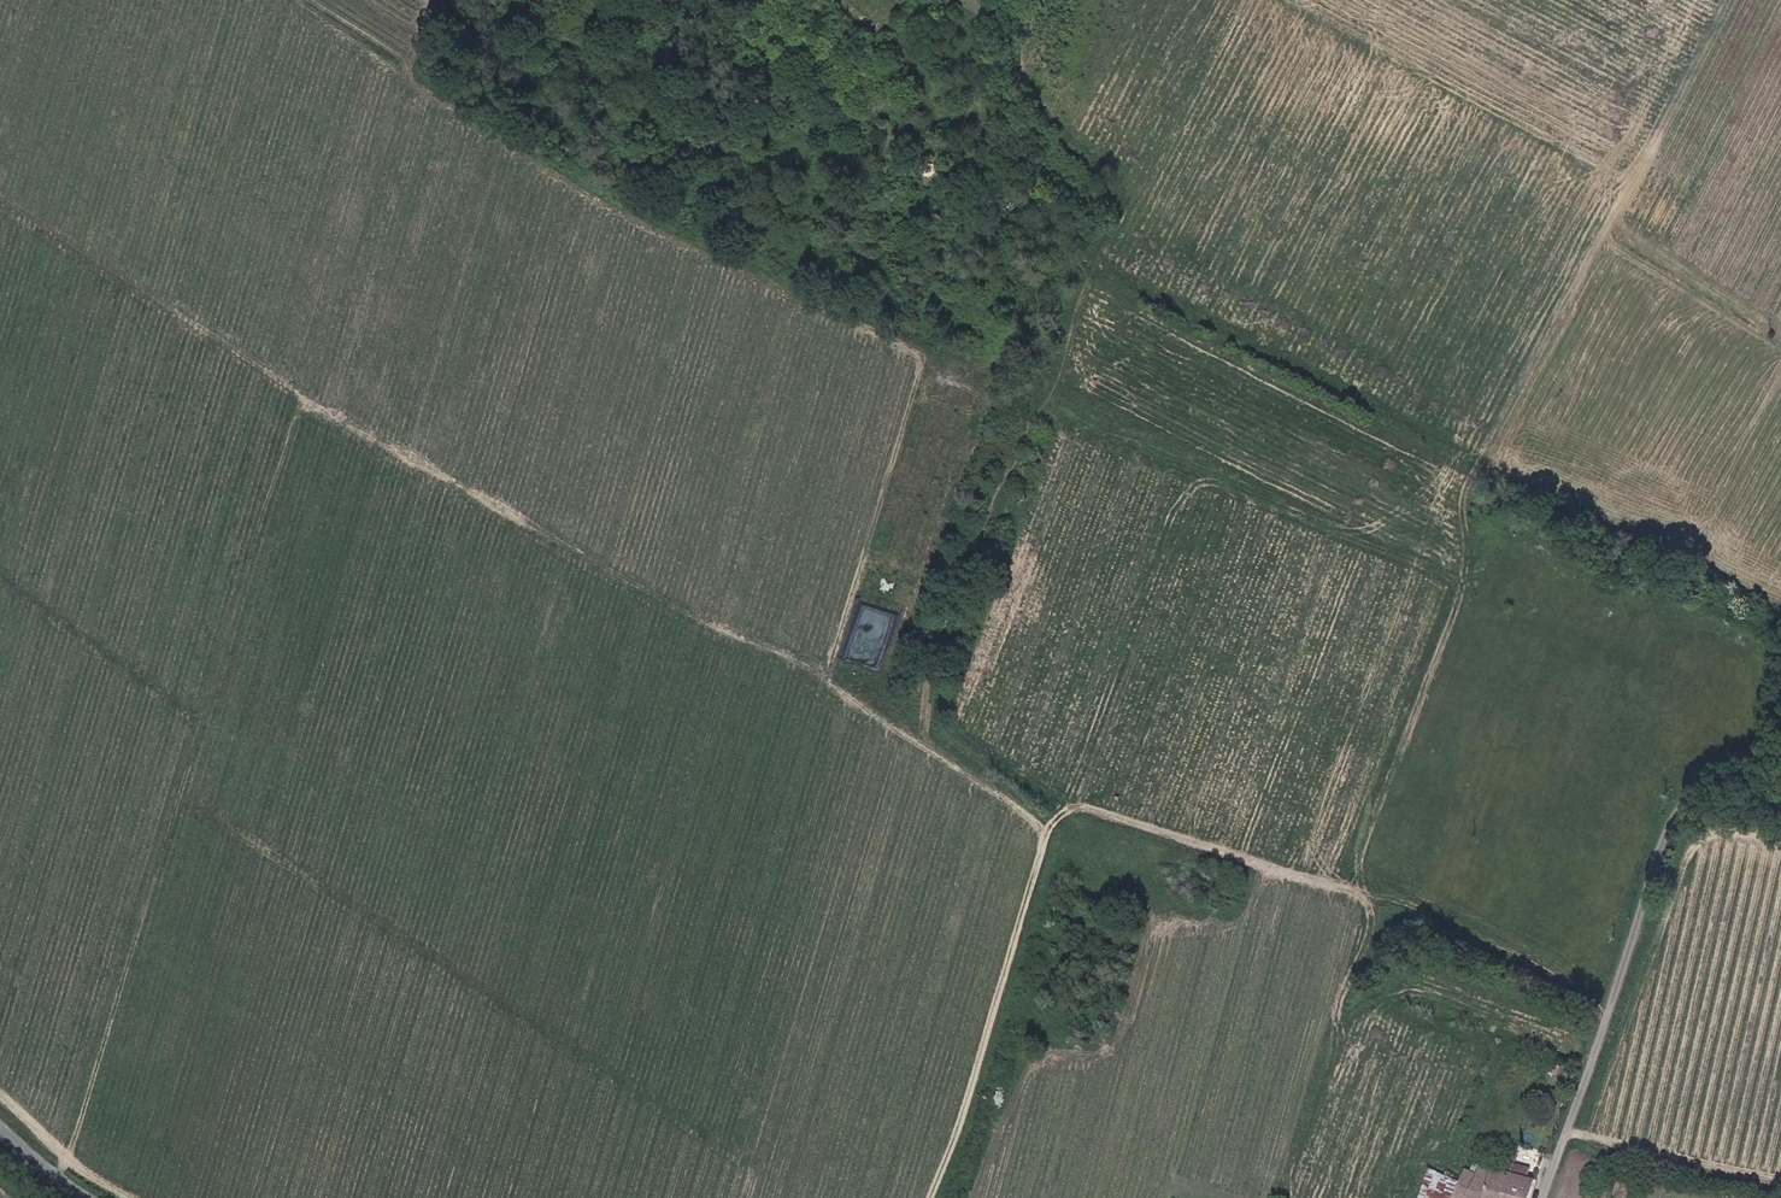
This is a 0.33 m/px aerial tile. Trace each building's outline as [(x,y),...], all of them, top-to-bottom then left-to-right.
[(1024,782),(1015,776),(1009,785),(1018,791),(1024,782)] [(1539,1179),(1484,1164),(1479,1172),(1469,1168),(1455,1197),(1472,1197),(1474,1197),(1534,1197),(1539,1179)]
